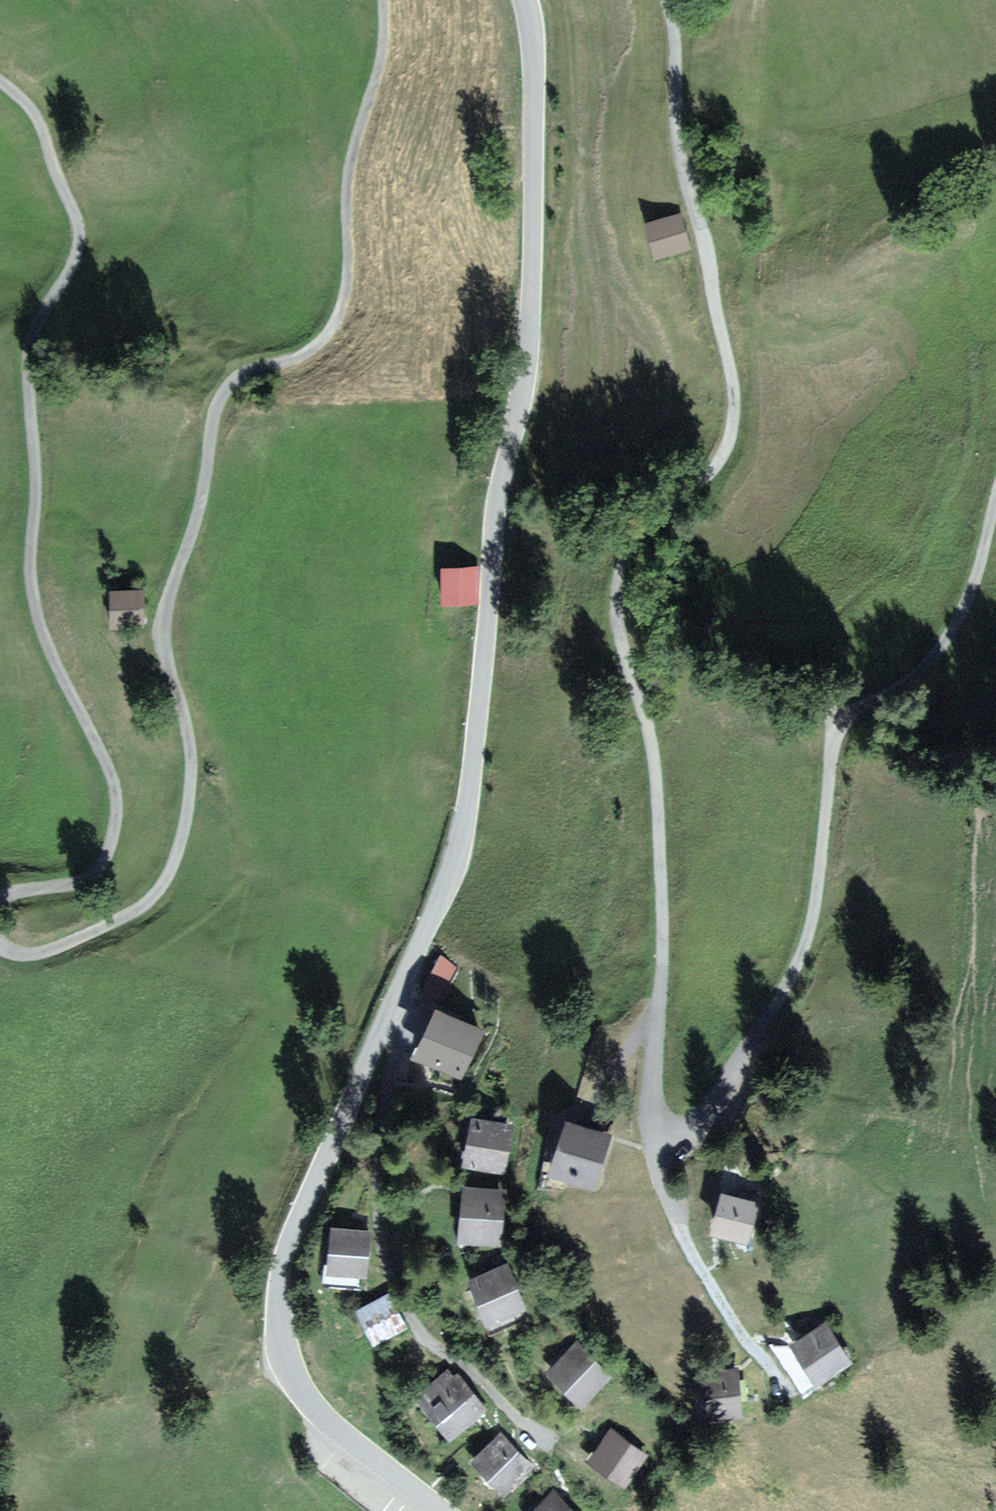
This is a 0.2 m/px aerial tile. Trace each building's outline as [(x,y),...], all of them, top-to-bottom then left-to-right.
[(683,215),(647,224),(655,257),(691,249),(683,215)] [(476,569),(443,569),(443,606),(476,605),(476,569)] [(147,592),(119,591),(117,622),(146,623),(147,592)] [(437,1010),(414,1058),(460,1080),(483,1032),(437,1010)] [(515,1125),(473,1118),(464,1168),(506,1175),(515,1125)] [(568,1122),(550,1176),(594,1190),(612,1137),(568,1122)] [(465,1188),(460,1244),(503,1247),(508,1191),(465,1188)] [(729,1197),(720,1231),(752,1239),(760,1205),(729,1197)] [(327,1276),(367,1279),(370,1232),(331,1229),(327,1276)] [(511,1267),(479,1279),(495,1319),(526,1307),(511,1267)] [(368,1311),(380,1339),(408,1326),(396,1298),(368,1311)] [(831,1327),(799,1346),(820,1382),(852,1364),(831,1327)] [(557,1382),(587,1405),(609,1376),(579,1354),(557,1382)] [(748,1369),(709,1373),(712,1411),(751,1407),(748,1369)] [(423,1403),(452,1438),(485,1411),(456,1376),(423,1403)] [(618,1432),(595,1465),(627,1487),(650,1454),(618,1432)] [(532,1467),(507,1440),(482,1463),(507,1490),(532,1467)] [(553,1510),(578,1510),(568,1499),(553,1510)]
